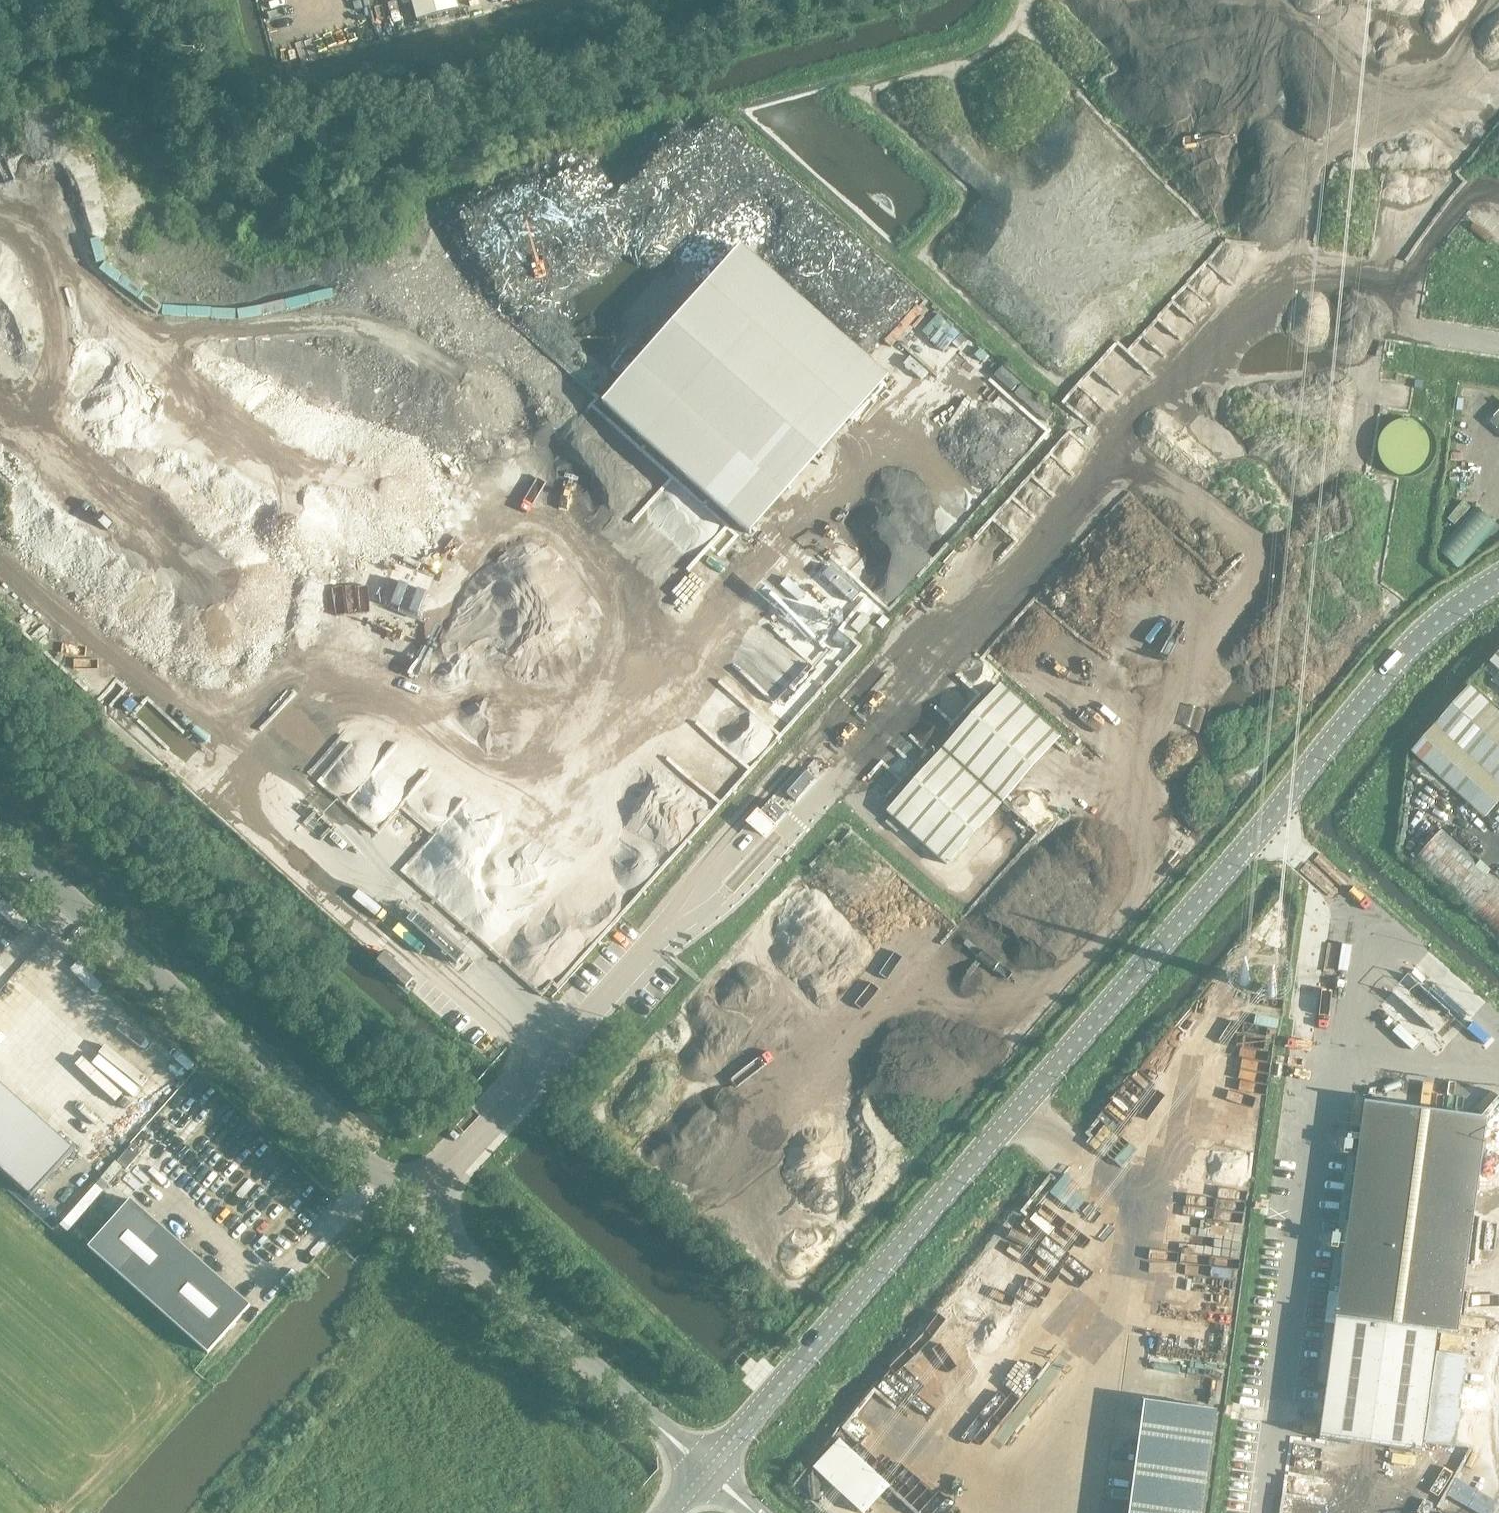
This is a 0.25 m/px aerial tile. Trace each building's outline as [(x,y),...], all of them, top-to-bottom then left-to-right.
[(416,21),(457,10),(454,0),(411,0),(416,21)] [(750,534),(875,393),(888,379),(740,248),(602,403),(750,534)] [(1017,384),(1009,393),(1045,425),(1053,416),(1017,384)] [(1490,421),(1498,430),(1498,411),(1490,421)] [(1425,420),(1388,421),(1390,465),(1426,465),(1425,420)] [(392,535),(401,511),(382,503),(373,528),(392,535)] [(1436,549),(1458,569),(1497,526),(1475,505),(1436,549)] [(456,537),(465,517),(439,506),(430,526),(456,537)] [(871,619),(864,613),(852,626),(859,633),(871,619)] [(1490,663),(1498,671),(1498,653),(1490,663)] [(1059,738),(999,685),(943,748),(1003,801),(1059,738)] [(1409,752),(1485,818),(1498,802),(1498,713),(1469,686),(1409,752)] [(1000,804),(941,751),(887,811),(946,864),(1000,804)] [(1498,938),(1498,878),(1443,828),(1413,861),(1498,938)] [(31,1196),(73,1149),(0,1083),(0,1169),(31,1196)] [(1486,1119),(1364,1103),(1319,1440),(1421,1453),(1437,1333),(1458,1336),(1486,1119)] [(250,1305),(130,1199),(88,1247),(208,1353),(250,1305)] [(1216,1411),(1143,1402),(1128,1512),(1202,1512),(1216,1411)] [(814,1465),(865,1512),(892,1484),(841,1437),(814,1465)]
